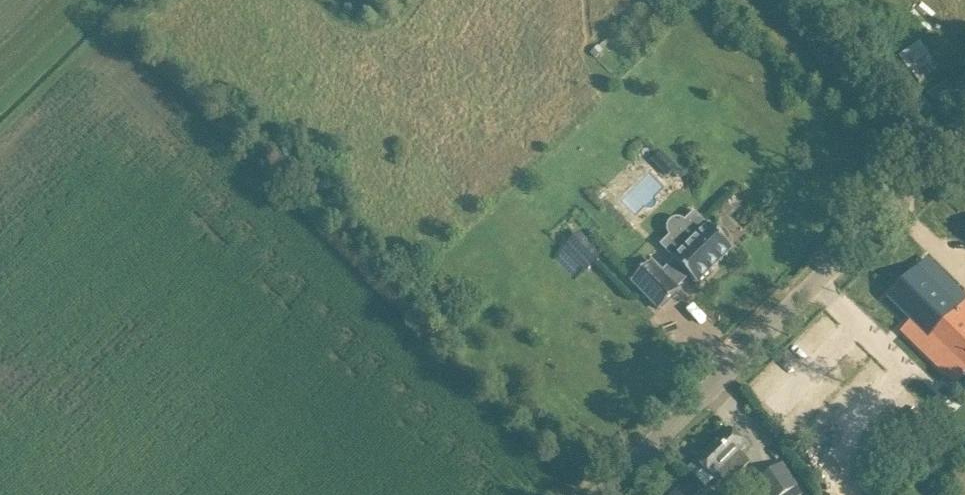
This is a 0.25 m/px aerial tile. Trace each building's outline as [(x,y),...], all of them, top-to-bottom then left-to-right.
[(921,41),(902,55),(921,83),(941,69),(921,41)] [(937,103),(954,90),(947,80),(930,93),(937,103)] [(709,227),(702,220),(668,253),(675,260),(674,261),(675,262),(664,274),(652,262),(632,282),(660,310),(680,291),(677,288),(689,276),(697,285),(733,250),(728,244),(729,239),(728,235),(725,231),(721,230),(715,232),(710,226),(709,227)] [(585,270),(600,256),(581,236),(566,250),(585,270)] [(918,327),(909,337),(957,384),(964,376),(964,299),(927,262),(918,272),(890,299),(918,327)] [(730,430),(696,462),(713,479),(714,478),(724,487),(748,464),(739,454),(746,447),(730,430)] [(938,435),(926,443),(931,451),(944,443),(938,435)] [(798,488),(783,464),(758,481),(767,494),(803,494),(798,488)] [(670,494),(696,494),(704,487),(691,474),(690,475),(670,494)]
